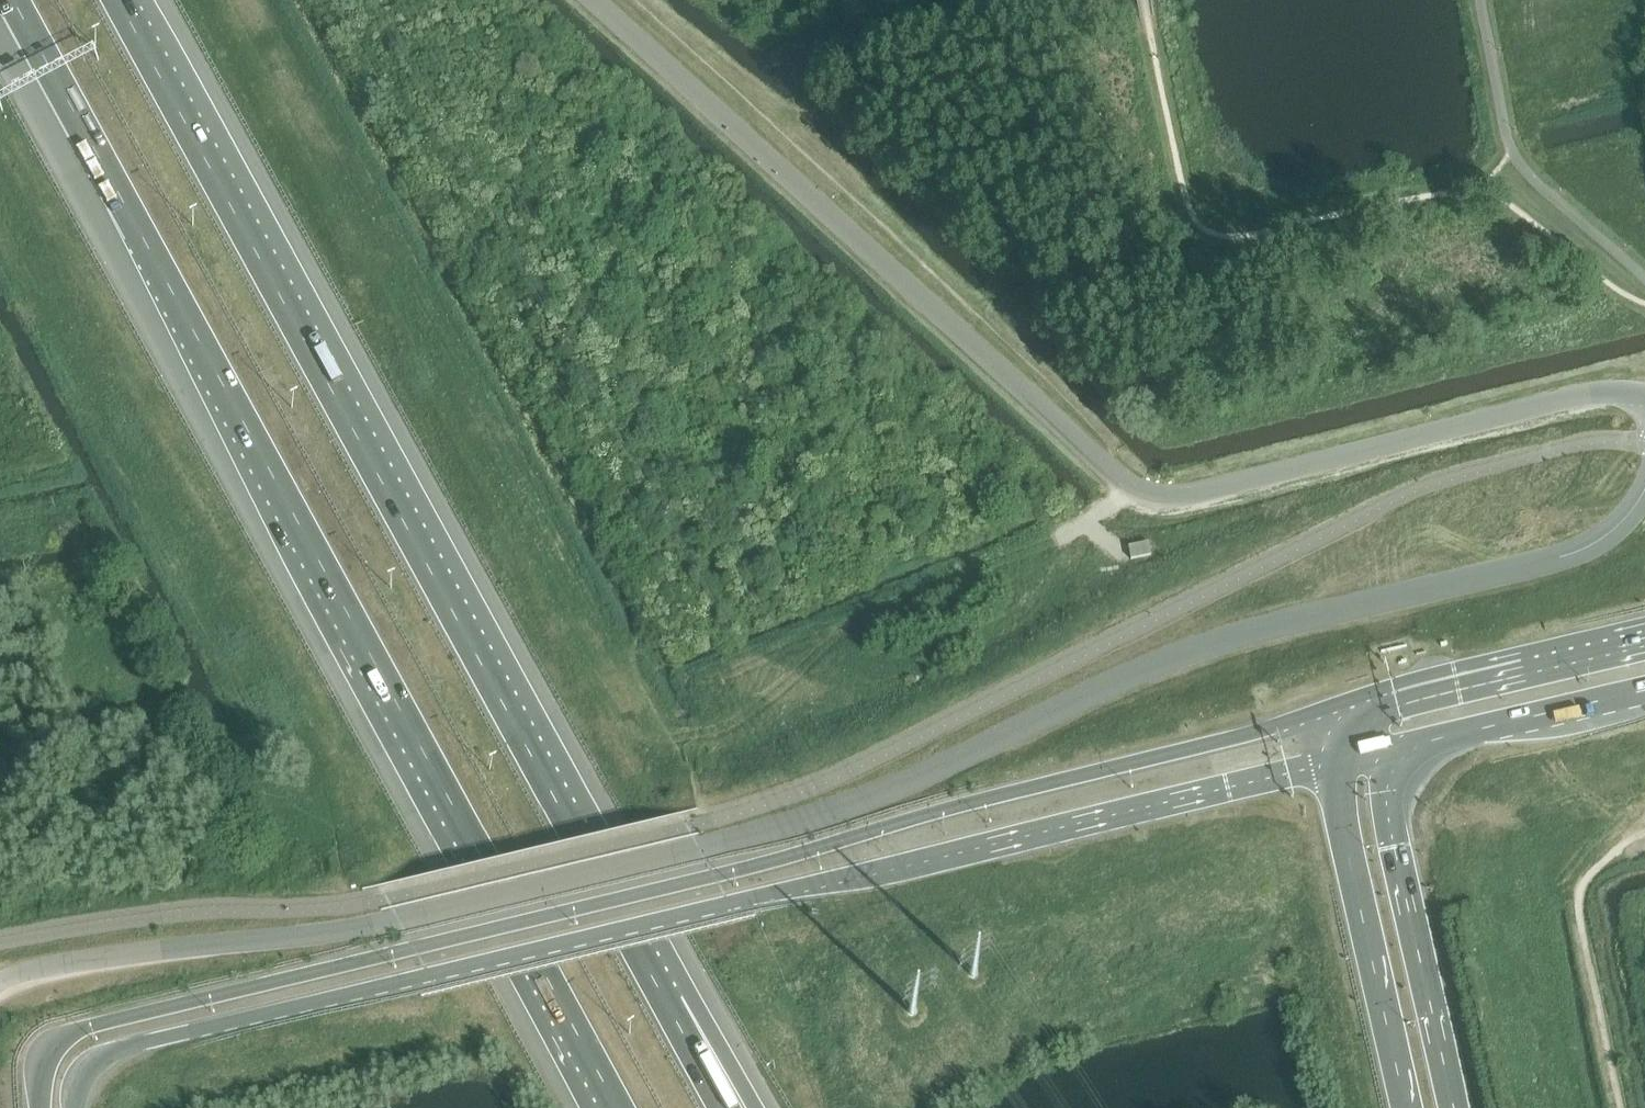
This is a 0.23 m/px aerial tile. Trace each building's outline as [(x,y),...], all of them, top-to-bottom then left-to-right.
[(1128,547),(1131,560),(1151,556),(1148,543),(1128,547)]
